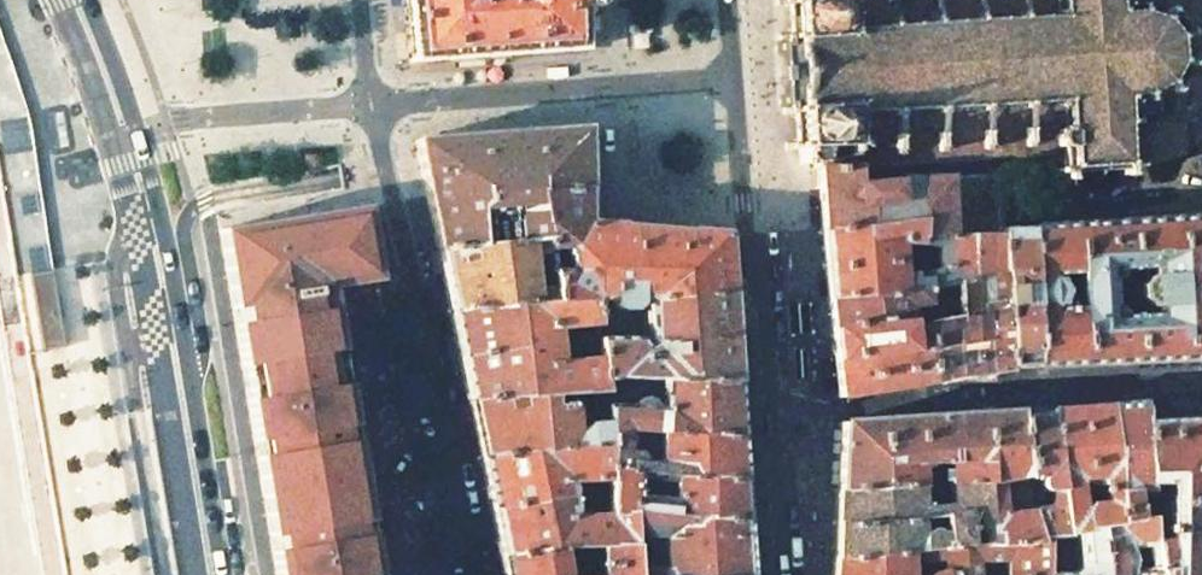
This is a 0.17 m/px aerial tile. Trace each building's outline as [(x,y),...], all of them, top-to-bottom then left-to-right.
[(581,50),(581,16),(581,3),(581,0),(402,0),(403,9),(408,63),(473,58),(581,50)] [(776,6),(783,6),(792,15),(798,14),(799,23),(794,24),(784,34),(778,35),(778,41),(782,41),(782,43),(774,43),(774,52),(781,53),(782,51),(785,53),(791,50),(791,58),(793,59),(792,61),(796,67),(800,65),(801,81),(797,80),(794,87),(795,88),(794,90),(795,94),(795,98),(792,98),(788,96),(785,98),(784,97),(777,98),(778,107),(786,106),(786,108),(782,108),(783,115),(790,115),(800,123),(805,122),(805,127),(806,132),(801,132),(791,142),(788,142),(785,142),(785,150),(798,148),(800,165),(813,164),(813,169),(816,169),(854,166),(1053,153),(1055,173),(1062,172),(1063,180),(1069,180),(1068,174),(1121,168),(1122,177),(1127,177),(1181,156),(1201,132),(1201,0),(776,0),(776,6)] [(426,192),(438,249),(540,238),(534,192),(583,190),(583,182),(583,181),(583,163),(583,129),(483,135),(415,140),(426,192)] [(820,230),(913,224),(914,240),(945,238),(944,178),(900,180),(855,182),(854,166),(816,169),(818,199),(820,230)] [(998,231),(995,175),(944,178),(945,238),(998,235),(998,231)] [(629,226),(583,222),(583,190),(534,192),(540,238),(548,237),(554,303),(590,301),(726,291),(722,233),(647,228),(629,226)] [(691,212),(691,198),(644,196),(644,210),(691,212)] [(276,574),(377,574),(330,289),(377,281),(365,206),(218,230),(276,574)] [(1073,226),(1028,229),(1028,287),(1032,366),(1074,364),(1082,364),(1175,360),(1201,359),(1201,215),(1073,226)] [(923,291),(952,287),(1001,280),(998,235),(945,238),(914,240),(913,224),(820,230),(823,263),(827,298),(917,293),(923,291)] [(1028,287),(1028,229),(998,231),(998,235),(1001,280),(1006,368),(1019,367),(1032,366),(1028,287)] [(540,238),(438,249),(444,274),(451,310),(554,303),(548,237),(540,238)] [(56,307),(50,273),(30,276),(42,349),(62,346),(56,307)] [(1006,368),(1001,280),(952,287),(954,319),(922,324),(923,327),(929,381),(969,374),(1006,368)] [(596,377),(733,382),(729,334),(726,291),(590,301),(592,325),(592,331),(593,341),(595,358),(596,377)] [(926,305),(923,291),(917,293),(827,298),(832,347),(837,397),(929,381),(923,327),(908,328),(906,308),(926,305)] [(554,303),(451,310),(455,330),(460,355),(556,345),(554,329),(577,327),(592,325),(590,301),(554,303)] [(571,344),(593,341),(592,331),(576,333),(571,339),(571,344)] [(595,358),(593,341),(571,344),(572,348),(578,353),(589,352),(590,358),(557,361),(556,345),(460,355),(464,377),(469,400),(598,391),(596,377),(595,358)] [(657,431),(738,437),(735,406),(733,382),(596,377),(598,391),(601,427),(603,427),(604,443),(604,449),(621,451),(622,446),(624,429),(657,431)] [(598,391),(469,400),(474,423),(481,457),(604,443),(603,427),(601,427),(598,391)] [(1144,507),(1140,419),(1140,403),(1125,404),(1105,406),(1113,466),(1113,490),(1118,518),(1144,511),(1144,507)] [(1113,490),(1113,466),(1105,406),(1069,408),(1045,409),(1067,533),(1086,527),(1086,525),(1100,521),(1118,518),(1113,490)] [(1067,533),(1045,409),(1028,410),(1016,411),(1023,479),(1038,538),(1047,537),(1068,534),(1067,533)] [(986,482),(993,546),(1038,541),(1038,538),(1023,479),(1016,411),(943,416),(840,423),(839,451),(837,491),(986,482)] [(1140,419),(1144,507),(1201,503),(1201,418),(1140,419)] [(739,460),(738,437),(657,431),(656,448),(622,446),(621,451),(604,449),(605,470),(741,480),(739,460)] [(604,443),(481,457),(486,481),(491,507),(566,499),(574,498),(591,496),(607,495),(605,470),(604,449),(604,443)] [(741,480),(605,470),(607,495),(608,519),(629,517),(632,517),(743,522),(742,501),(741,480)] [(835,530),(833,558),(993,546),(986,482),(837,491),(835,523),(835,530)] [(566,499),(491,507),(496,530),(501,557),(584,548),(630,542),(629,517),(608,519),(607,495),(591,496),(590,507),(592,514),(569,515),(570,507),(569,504),(573,502),(574,498),(566,499)] [(1154,574),(1201,574),(1201,503),(1144,507),(1144,511),(1154,574)] [(1144,511),(1118,518),(1100,521),(1103,574),(1154,574),(1144,511)] [(745,554),(743,522),(632,517),(629,517),(630,542),(631,574),(747,574),(745,554)] [(1100,521),(1086,525),(1086,527),(1067,533),(1068,534),(1047,537),(1046,574),(1103,574),(1100,521)] [(833,558),(832,574),(1046,574),(1047,537),(1038,538),(1038,541),(993,546),(833,558)] [(630,542),(584,548),(585,569),(597,568),(598,574),(631,574),(630,542)] [(584,548),(501,557),(505,574),(563,574),(561,566),(570,569),(585,569),(584,548)]
